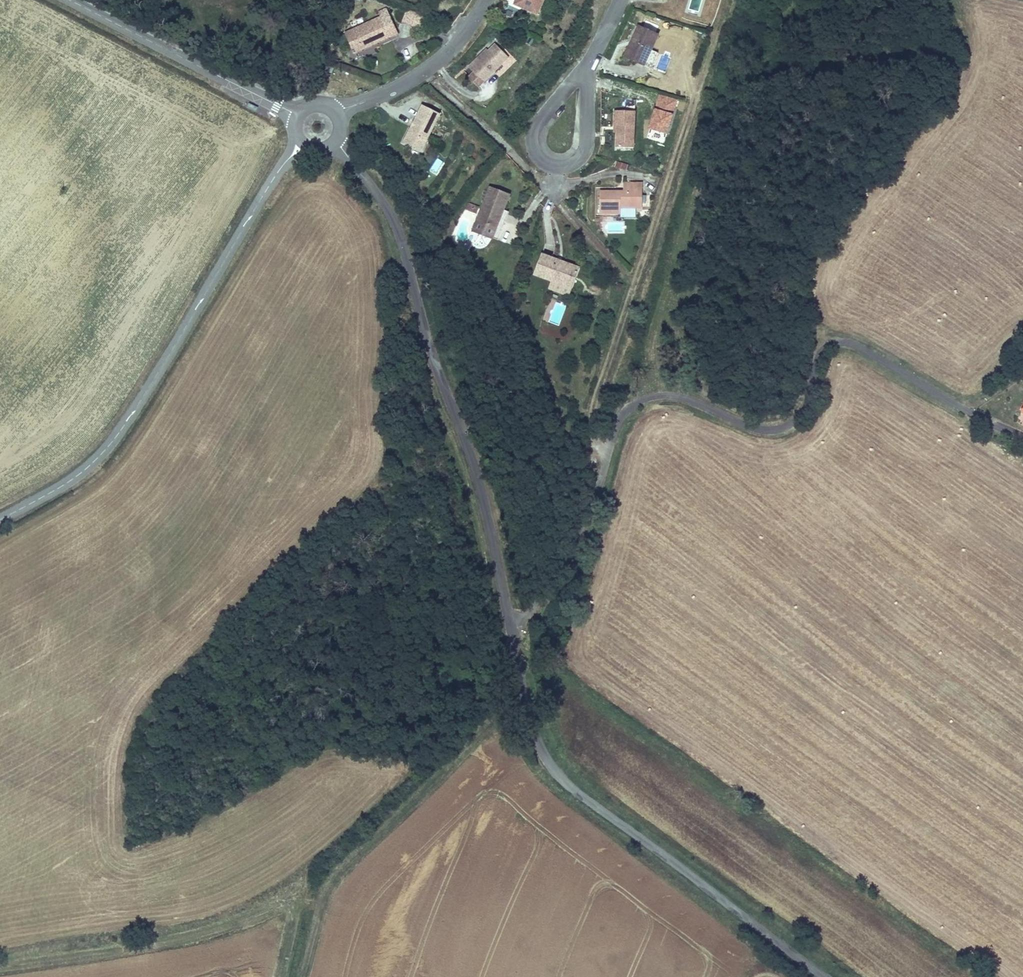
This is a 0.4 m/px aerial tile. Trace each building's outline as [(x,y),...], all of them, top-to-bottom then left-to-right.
[(544,4),(546,0),(517,0),(516,4),(532,12),(537,1),(544,4)] [(532,12),(539,15),(544,4),(537,1),(532,12)] [(361,52),(389,39),(401,34),(396,24),(389,9),(378,14),(380,18),(344,34),(349,45),(357,42),(361,52)] [(415,13),(407,10),(402,23),(411,26),(415,13)] [(425,16),(415,13),(411,26),(420,30),(425,16)] [(626,58),(645,66),(658,35),(639,27),(633,40),(637,41),(636,45),(632,44),(626,58)] [(354,55),(361,52),(357,42),(349,45),(354,55)] [(466,64),(482,81),(508,59),(494,43),(488,49),(478,58),(476,56),(466,64)] [(476,56),(478,58),(488,49),(486,47),(476,56)] [(499,75),(515,62),(511,57),(495,71),(499,75)] [(649,86),(659,91),(663,82),(652,77),(649,86)] [(422,141),(426,143),(439,117),(419,107),(411,124),(414,126),(411,132),(408,130),(401,144),(416,152),(422,141)] [(617,147),(635,148),(636,112),(615,111),(615,127),(618,127),(618,133),(617,147)] [(416,152),(420,154),(426,143),(422,141),(416,152)] [(428,171),(437,176),(445,163),(436,158),(428,171)] [(615,166),(627,169),(628,165),(616,161),(615,166)] [(622,206),(639,207),(640,192),(645,192),(645,184),(626,183),(626,190),(601,188),(599,209),(622,211),(622,206)] [(496,228),(504,209),(510,193),(491,185),(473,229),(484,233),(487,224),(496,228)] [(464,210),(477,213),(479,206),(466,203),(464,210)] [(484,233),(498,239),(510,211),(504,209),(496,228),(487,224),(484,233)] [(546,292),(568,300),(580,270),(540,255),(531,277),(549,284),(546,292)]
